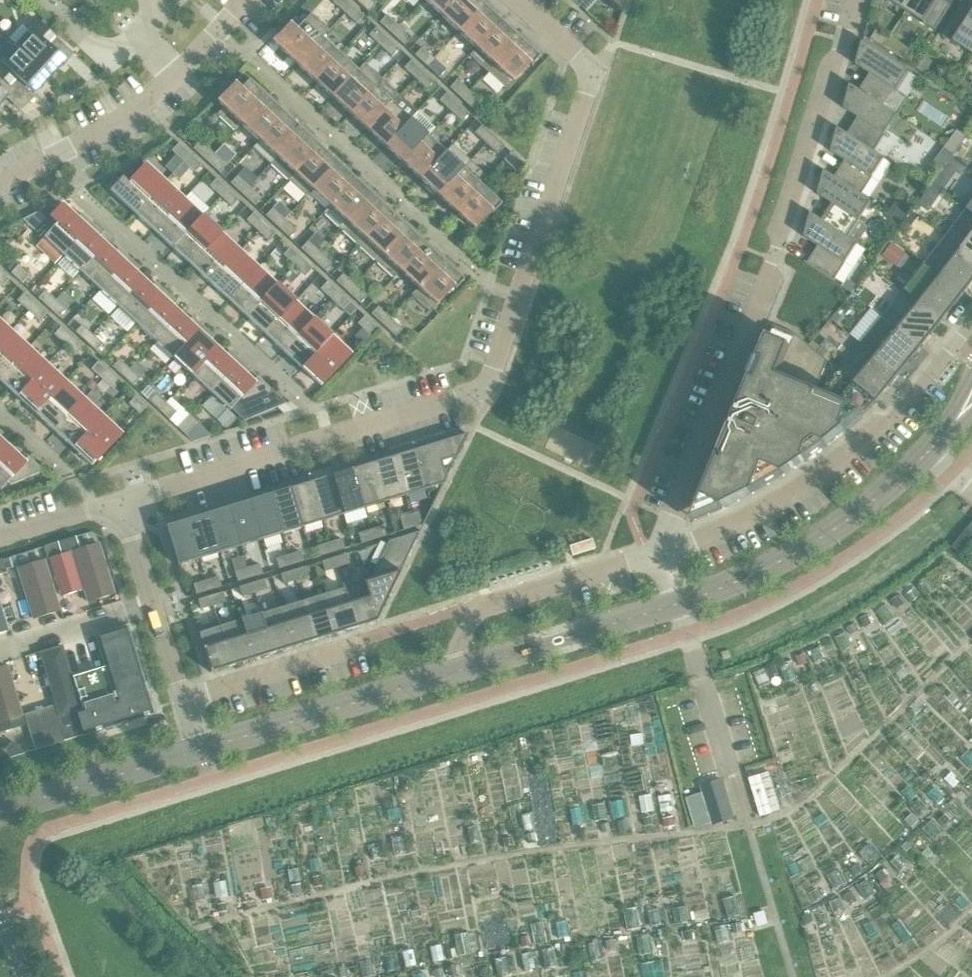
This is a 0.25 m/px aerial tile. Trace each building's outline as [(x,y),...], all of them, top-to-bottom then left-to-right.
[(346,0),(333,0),(331,1),(345,14),(352,6),(346,0)] [(370,0),(356,0),(355,1),(368,13),(375,5),(370,0)] [(456,0),(424,0),(441,16),(456,0)] [(486,3),(483,0),(456,0),(441,16),(459,32),(486,3)] [(625,0),(604,0),(620,15),(621,15),(625,0)] [(913,0),(887,0),(905,12),(913,0)] [(956,0),(913,0),(905,12),(936,32),(956,0)] [(942,36),(971,55),(971,0),(965,0),(942,36)] [(469,56),(502,21),(496,16),(498,14),(486,3),(459,32),(474,47),(468,55),(469,56)] [(364,16),(352,6),(345,14),(356,24),(364,16)] [(296,65),(329,30),(311,14),(295,30),(289,25),(273,43),(296,65)] [(399,27),(386,15),(379,23),(392,35),(399,27)] [(52,50),(59,42),(34,18),(25,28),(30,32),(16,46),(48,77),(59,65),(56,63),(60,58),(52,50)] [(487,72),(521,36),(509,25),(507,27),(502,21),(469,56),(487,72)] [(411,38),(399,27),(392,35),(403,45),(411,38)] [(380,46),(388,38),(376,28),(369,36),(380,46)] [(340,54),(322,38),(329,31),(329,30),(296,65),(314,82),(340,54)] [(882,47),(888,39),(878,32),(872,41),(882,47)] [(531,67),(540,57),(531,49),(533,46),(521,36),(487,72),(505,90),(529,65),(531,67)] [(392,57),(399,49),(388,38),(380,46),(392,57)] [(16,46),(9,40),(0,49),(0,76),(14,90),(21,83),(30,91),(34,86),(37,89),(48,77),(16,46)] [(910,72),(863,41),(862,41),(862,44),(867,47),(857,63),(856,65),(856,66),(869,74),(859,90),(861,92),(886,109),(886,108),(910,72)] [(902,59),(909,49),(898,42),(892,52),(902,59)] [(434,59),(422,48),(414,56),(426,67),(434,59)] [(332,98),(364,63),(357,70),(340,54),(314,82),(332,98)] [(446,70),(434,59),(426,67),(438,78),(446,70)] [(925,74),(931,64),(923,59),(916,69),(925,74)] [(423,71),(411,60),(404,68),(415,79),(423,71)] [(349,114),(382,79),(364,63),(332,98),(349,114)] [(427,90),(434,82),(423,71),(415,79),(427,90)] [(0,76),(0,97),(10,86),(14,91),(14,90),(0,76)] [(392,103),(399,96),(382,79),(349,114),(367,131),(393,103),(392,103)] [(235,132),(269,95),(258,85),(255,87),(249,80),(240,90),(234,84),(217,103),(223,108),(216,115),(235,132)] [(469,92),(457,81),(449,89),(461,100),(469,92)] [(874,152),(898,116),(886,108),(886,109),(861,92),(859,90),(851,85),(850,85),(850,88),(855,91),(844,107),(844,109),(857,118),(847,134),(849,136),(874,152)] [(481,103),(469,92),(461,100),(474,111),(481,103)] [(458,104),(446,93),(439,101),(451,112),(458,104)] [(259,141),(285,114),(279,108),(281,106),(269,95),(235,132),(242,125),(259,141)] [(384,147),(410,119),(393,103),(367,131),(384,147)] [(469,115),(458,104),(451,112),(462,122),(469,115)] [(402,163),(428,136),(434,128),(417,112),(410,119),(384,147),(402,163)] [(277,157),(304,128),(293,117),(291,119),(285,114),(259,141),(277,157)] [(493,137),(481,126),(474,134),(486,144),(493,137)] [(294,173),(320,146),(314,141),(316,139),(304,128),(277,157),(294,173)] [(861,195),(885,159),(874,152),(849,136),(847,134),(838,128),(837,131),(842,134),(832,150),(831,152),(831,153),(845,161),(834,177),(836,179),(861,195)] [(955,153),(967,137),(957,130),(945,146),(955,153)] [(420,180),(445,152),(428,136),(402,163),(420,180)] [(504,147),(493,137),(486,144),(497,155),(504,147)] [(214,154),(200,142),(193,149),(207,162),(214,154)] [(190,155),(178,144),(171,151),(183,162),(190,155)] [(437,196),(470,161),(452,145),(445,152),(420,180),(437,196)] [(305,197),(312,190),(339,160),(328,150),(326,152),(320,146),(294,173),(288,181),(305,197)] [(943,169),(955,153),(945,146),(933,162),(943,169)] [(522,164),(510,153),(503,160),(515,172),(522,164)] [(226,166),(214,154),(207,162),(219,173),(226,166)] [(201,165),(190,155),(183,162),(194,173),(201,165)] [(330,206),(355,179),(349,173),(351,171),(339,160),(312,190),(330,206)] [(481,185),(487,178),(470,161),(437,196),(455,212),(481,185)] [(135,214),(165,182),(146,165),(128,183),(122,177),(110,191),(135,214)] [(848,238),(872,202),(861,195),(836,179),(834,177),(825,171),(824,171),(824,174),(829,177),(819,193),(818,195),(831,204),(821,220),(823,222),(848,238)] [(249,187),(237,176),(230,184),(242,195),(249,187)] [(227,189),(216,179),(209,187),(221,197),(227,189)] [(340,230),(374,193),(363,183),(361,185),(355,179),(330,206),(323,214),(340,230)] [(154,232),(184,200),(165,182),(135,214),(154,232)] [(501,204),(481,185),(455,212),(474,230),(476,227),(490,212),(493,214),(501,204)] [(254,206),(261,198),(249,187),(242,195),(254,206)] [(239,200),(227,189),(221,197),(232,207),(239,200)] [(358,246),(390,211),(384,206),(386,204),(374,193),(340,230),(358,246)] [(172,249),(202,217),(184,200),(154,232),(172,249)] [(62,256),(92,224),(81,214),(77,218),(62,205),(51,217),(57,223),(43,238),(62,256)] [(284,220),(272,208),(265,216),(277,227),(284,220)] [(967,209),(946,237),(971,257),(971,213),(967,209)] [(376,262),(410,226),(398,215),(396,217),(390,211),(358,246),(376,262)] [(264,224),(253,213),(246,221),(258,231),(264,224)] [(833,282),(858,244),(848,238),(823,222),(821,220),(811,214),(810,216),(815,219),(805,235),(804,238),(817,246),(807,263),(805,261),(804,263),(833,282)] [(191,266),(221,234),(202,217),(172,249),(191,266)] [(296,231),(284,220),(277,227),(289,239),(296,231)] [(81,273),(106,246),(99,239),(103,234),(92,224),(62,256),(81,273)] [(269,242),(276,234),(264,224),(258,231),(269,242)] [(400,271),(425,244),(420,239),(421,237),(410,226),(376,262),(393,279),(400,271)] [(209,283),(239,251),(221,234),(191,266),(209,283)] [(971,285),(971,257),(946,237),(925,264),(964,295),(971,285)] [(319,252),(307,241),(300,249),(312,260),(319,252)] [(418,288),(445,258),(433,248),(432,250),(425,244),(400,271),(418,288)] [(99,291),(129,258),(118,248),(114,253),(106,246),(81,273),(99,291)] [(301,258),(290,248),(283,255),(294,266),(301,258)] [(227,300),(257,267),(239,251),(209,283),(227,300)] [(332,264),(319,252),(312,260),(325,271),(332,264)] [(118,308),(143,280),(136,273),(140,268),(129,258),(99,291),(118,308)] [(313,268),(301,258),(294,266),(305,276),(313,268)] [(464,280),(455,271),(457,269),(445,258),(418,288),(411,295),(430,312),(453,287),(455,290),(464,280)] [(964,295),(925,264),(904,291),(943,322),(964,295)] [(18,280),(25,273),(17,266),(10,273),(18,280)] [(246,317),(276,285),(257,267),(227,300),(246,317)] [(0,271),(0,286),(2,287),(9,280),(0,271)] [(355,285),(343,274),(336,282),(348,293),(355,285)] [(136,325),(166,293),(155,282),(151,287),(143,280),(118,308),(136,325)] [(338,292),(327,282),(320,289),(331,300),(338,292)] [(265,335),(295,302),(276,285),(246,317),(265,335)] [(367,296),(355,285),(348,293),(360,304),(367,296)] [(55,301),(45,291),(38,299),(48,309),(55,301)] [(943,322),(904,291),(882,317),(921,349),(943,322)] [(350,303),(338,292),(331,300),(343,310),(350,303)] [(155,342),(180,314),(173,307),(177,303),(166,293),(136,325),(155,342)] [(35,304),(24,294),(17,301),(28,311),(35,304)] [(66,310),(55,301),(48,309),(58,318),(66,310)] [(283,352),(313,319),(295,302),(265,335),(283,352)] [(46,314),(35,304),(28,311),(39,322),(46,314)] [(390,318),(378,307),(371,314),(383,325),(390,318)] [(173,359),(203,327),(192,317),(188,321),(180,314),(155,342),(173,359)] [(376,327),(364,316),(357,324),(369,335),(376,327)] [(921,349),(882,317),(861,344),(899,376),(921,349)] [(402,329),(390,318),(383,325),(395,337),(402,329)] [(302,369),(332,337),(313,319),(283,352),(302,369)] [(10,331),(0,322),(0,342),(10,331)] [(92,335),(82,325),(75,333),(85,343),(92,335)] [(847,430),(843,428),(847,419),(848,418),(847,418),(853,412),(862,416),(863,416),(865,414),(861,412),(864,403),(865,403),(866,402),(865,402),(875,401),(838,370),(818,394),(815,393),(828,362),(828,361),(797,335),(773,325),(702,500),(724,510),(751,496),(784,477),(805,463),(807,461),(807,460),(804,459),(808,450),(809,450),(809,449),(816,443),(826,447),(826,448),(828,446),(832,436),(837,438),(847,430)] [(192,376),(217,349),(210,342),(214,337),(203,327),(173,359),(192,376)] [(72,338),(61,328),(54,335),(65,346),(72,338)] [(28,348),(10,331),(0,342),(0,378),(28,348)] [(95,352),(103,345),(92,335),(85,343),(95,352)] [(325,382),(351,354),(332,337),(302,369),(321,386),(325,382)] [(76,356),(83,349),(72,338),(65,346),(76,356)] [(899,376),(861,344),(838,370),(875,401),(878,401),(899,376)] [(47,365),(28,348),(0,378),(0,382),(17,397),(47,365)] [(210,393),(240,361),(229,351),(225,355),(217,349),(192,376),(210,393)] [(130,370),(129,369),(119,360),(112,367),(123,377),(130,370)] [(286,404),(257,377),(253,382),(247,376),(251,371),(240,361),(210,393),(229,411),(231,409),(244,422),(286,404)] [(109,372),(98,362),(91,370),(102,380),(109,372)] [(35,414),(65,382),(47,365),(17,397),(35,414)] [(139,379),(130,370),(123,377),(132,386),(139,379)] [(120,383),(109,372),(102,380),(113,390),(120,383)] [(54,432),(84,399),(65,382),(35,414),(54,432)] [(167,404),(156,394),(149,402),(160,412),(167,404)] [(147,407),(135,397),(128,404),(140,415),(147,407)] [(72,449),(102,416),(84,399),(54,432),(72,449)] [(176,413),(167,404),(160,412),(169,421),(176,413)] [(96,462),(121,434),(102,416),(72,449),(91,466),(96,462)] [(185,435),(197,423),(189,416),(178,428),(185,435)] [(443,485),(467,435),(467,434),(414,451),(426,490),(442,485),(443,485)] [(11,441),(10,440),(6,445),(0,440),(0,453),(11,441)] [(37,466),(28,457),(24,462),(17,456),(22,451),(11,441),(0,453),(0,491),(7,483),(10,486),(44,472),(37,466)] [(426,490),(414,451),(393,457),(405,496),(426,490)] [(405,496),(393,457),(372,464),(384,502),(405,496)] [(384,502),(372,464),(352,470),(364,509),(384,502)] [(364,509),(352,470),(331,476),(343,515),(364,509)] [(343,515),(331,476),(310,483),(322,522),(343,515)] [(322,522),(310,483),(290,489),(302,528),(322,522)] [(302,528),(290,489),(269,495),(281,534),(302,528)] [(281,534),(269,495),(248,502),(260,541),(281,534)] [(260,541),(248,502),(228,508),(240,547),(260,541)] [(240,547),(228,508),(207,514),(219,553),(240,547)] [(422,525),(418,512),(408,515),(412,528),(422,525)] [(219,553),(207,514),(187,521),(198,560),(219,553)] [(412,528),(408,515),(399,518),(403,531),(412,528)] [(198,560),(187,521),(165,527),(177,566),(198,560)] [(385,536),(382,527),(370,530),(373,540),(385,536)] [(971,545),(971,532),(967,529),(952,547),(963,556),(971,545)] [(373,540),(370,530),(358,534),(361,544),(373,540)] [(376,621),(420,531),(419,530),(418,532),(388,542),(369,581),(364,583),(376,622),(376,621)] [(344,549),(341,539),(329,543),(332,553),(344,549)] [(61,556),(57,543),(43,547),(47,560),(61,556)] [(116,594),(100,543),(72,552),(87,603),(116,594)] [(332,553),(329,543),(317,547),(320,556),(332,553)] [(303,562),(300,552),(288,556),(291,565),(303,562)] [(349,564),(346,555),(334,558),(337,568),(349,564)] [(291,565),(288,556),(276,559),(279,569),(291,565)] [(337,568),(334,558),(322,562),(325,571),(337,568)] [(61,610),(45,559),(17,568),(32,619),(61,610)] [(261,574),(258,565),(246,568),(249,578),(261,574)] [(307,577),(304,567),(292,571),(295,581),(307,577)] [(249,578),(246,568),(235,572),(238,582),(249,578)] [(295,581),(292,571),(281,575),(284,584),(295,581)] [(220,587),(217,577),(205,581),(208,591),(220,587)] [(266,590),(263,580),(251,584),(254,593),(266,590)] [(208,591),(205,581),(193,585),(196,594),(208,591)] [(376,622),(364,583),(343,589),(355,628),(376,622)] [(254,593),(251,584),(239,587),(242,597),(254,593)] [(355,628),(343,589),(323,596),(335,634),(355,628)] [(225,602),(222,593),(210,596),(213,606),(225,602)] [(213,606),(210,596),(198,600),(201,610),(213,606)] [(335,634),(323,596),(302,602),(314,641),(335,634)] [(314,641),(302,602),(281,608),(293,647),(314,641)] [(293,647),(281,608),(261,615),(273,654),(293,647)] [(273,654),(261,615),(240,621),(252,660),(273,654)] [(252,660),(240,621),(219,627),(231,666),(252,660)] [(128,626),(99,636),(117,699),(124,697),(124,698),(149,691),(128,626)] [(231,666),(219,627),(198,634),(210,673),(231,666)] [(79,698),(63,647),(35,656),(50,707),(79,698)] [(6,665),(0,667),(0,723),(22,716),(6,665)] [(63,741),(131,721),(155,713),(149,691),(124,698),(124,697),(117,699),(75,712),(78,722),(59,728),(61,735),(63,741)] [(61,735),(56,718),(52,706),(50,707),(23,715),(34,751),(63,741),(61,735)] [(24,754),(11,741),(2,752),(9,758),(24,754)] [(772,813),(760,776),(749,779),(760,817),(772,813)] [(725,781),(706,787),(717,825),(737,820),(725,781)]
